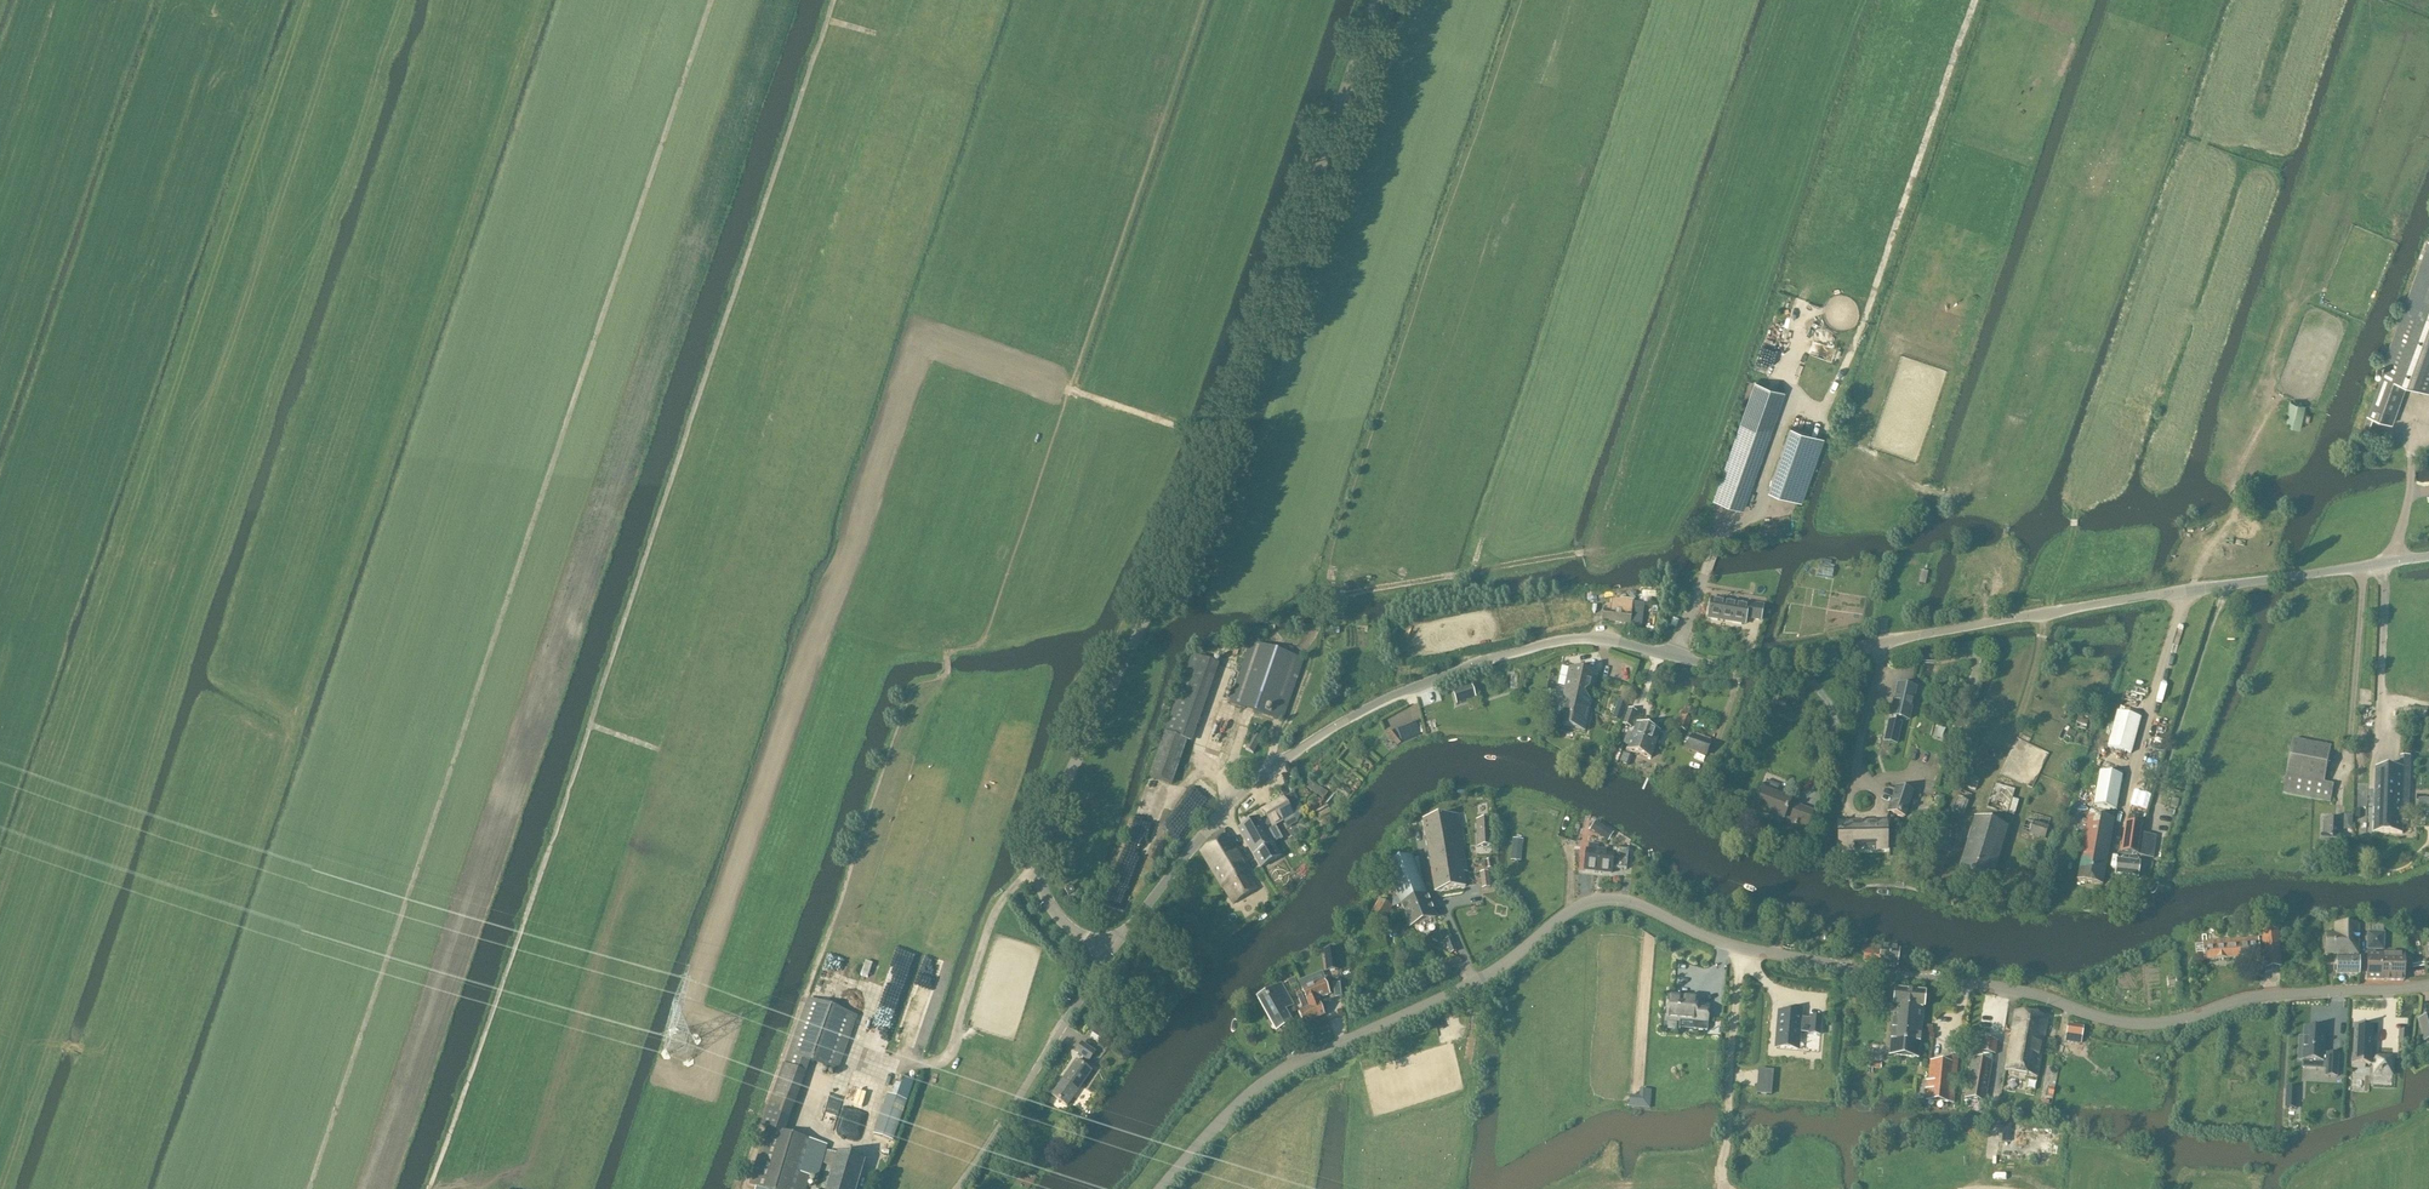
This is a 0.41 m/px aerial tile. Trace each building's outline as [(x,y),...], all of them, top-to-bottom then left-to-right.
[(2368,414),(2393,423),(2407,383),(2428,391),(2428,247),(2425,246),(2383,363),(2386,364),(2368,414)] [(1715,498),(1744,508),(1784,392),(1755,382),(1715,498)] [(2292,428),(2301,406),(2290,401),(2280,423),(2292,428)] [(1768,488),(1802,500),(1823,438),(1790,426),(1768,488)] [(1760,620),(1763,604),(1748,602),(1748,605),(1713,598),(1709,618),(1744,624),(1746,617),(1760,620)] [(1630,624),(1633,602),(1613,599),(1611,604),(1605,603),(1603,619),(1609,620),(1630,624)] [(1282,720),(1303,659),(1252,642),(1231,703),(1282,720)] [(1570,667),(1563,698),(1569,706),(1584,693),(1597,682),(1599,674),(1570,667)] [(1453,691),(1457,703),(1476,697),(1472,685),(1453,691)] [(1899,685),(1892,715),(1908,719),(1915,689),(1899,685)] [(1559,715),(1557,725),(1586,731),(1592,703),(1584,693),(1569,706),(1559,715)] [(1612,719),(1621,723),(1628,703),(1618,700),(1612,719)] [(1631,726),(1637,712),(1629,709),(1623,723),(1631,726)] [(2131,753),(2141,718),(2117,712),(2107,747),(2131,753)] [(1687,731),(1691,720),(1681,716),(1677,727),(1687,731)] [(1897,743),(1901,723),(1889,720),(1885,740),(1897,743)] [(1633,738),(1655,746),(1660,733),(1637,725),(1633,734),(1628,732),(1626,737),(1632,739),(1633,738)] [(2359,730),(2358,750),(2373,750),(2374,731),(2359,730)] [(1166,733),(1150,776),(1172,784),(1187,740),(1166,733)] [(1254,753),(1262,739),(1255,735),(1247,750),(1254,753)] [(1651,758),(1655,746),(1633,738),(1632,739),(1626,737),(1624,743),(1630,745),(1628,749),(1651,758)] [(1706,755),(1710,743),(1692,737),(1688,748),(1706,755)] [(2325,782),(2332,746),(2294,739),(2287,774),(2283,793),(2330,803),(2334,784),(2325,782)] [(2376,783),(2376,807),(2408,808),(2410,757),(2402,756),(2401,768),(2391,768),(2377,767),(2376,783)] [(2115,809),(2122,776),(2100,771),(2093,805),(2115,809)] [(1976,790),(1980,779),(1969,774),(1964,786),(1976,790)] [(1806,828),(1811,815),(1789,806),(1790,802),(1775,796),(1780,784),(1767,779),(1756,808),(1806,828)] [(2009,813),(2015,789),(1994,783),(1987,807),(2009,813)] [(1905,816),(1912,793),(1897,788),(1889,811),(1905,816)] [(1964,814),(1972,795),(1962,790),(1953,810),(1964,814)] [(1938,795),(1936,801),(1942,803),(1945,797),(1938,795)] [(1259,818),(1239,830),(1244,838),(1261,868),(1281,856),(1274,844),(1282,839),(1275,826),(1283,821),(1294,815),(1284,798),(1263,810),(1268,820),(1262,823),(1259,818)] [(1326,805),(1315,811),(1319,819),(1331,813),(1326,805)] [(2376,807),(2375,831),(2403,832),(2403,817),(2408,817),(2408,808),(2376,807)] [(2028,812),(2022,833),(2044,839),(2050,819),(2028,812)] [(2101,884),(2113,820),(2089,815),(2076,879),(2101,884)] [(2353,830),(2353,815),(2345,815),(2344,830),(2353,830)] [(1463,871),(1467,871),(1458,816),(1426,821),(1436,891),(1465,887),(1463,871)] [(2340,847),(2341,818),(2325,818),(2325,835),(2323,835),(2323,847),(2340,847)] [(1990,884),(2007,828),(1975,819),(1958,874),(1990,884)] [(1480,833),(1477,833),(1477,848),(1491,847),(1490,821),(1480,821),(1480,833)] [(1596,821),(1590,830),(1602,838),(1608,829),(1596,821)] [(2141,833),(2142,825),(2125,823),(2122,853),(2139,855),(2141,833)] [(1877,848),(1885,848),(1885,824),(1841,825),(1841,850),(1854,850),(1853,846),(1877,845),(1877,848)] [(1238,902),(1260,889),(1225,830),(1213,837),(1216,843),(1202,852),(1223,888),(1228,885),(1238,902)] [(1945,831),(1942,842),(1949,844),(1952,833),(1945,831)] [(2155,835),(2141,833),(2139,855),(2153,857),(2155,835)] [(1584,870),(1612,873),(1612,868),(1627,869),(1629,850),(1614,848),(1613,853),(1587,850),(1584,870)] [(1513,850),(1512,861),(1522,862),(1523,851),(1513,850)] [(1402,905),(1427,895),(1412,856),(1387,865),(1398,896),(1385,901),(1380,898),(1371,914),(1384,922),(1393,906),(1401,903),(1402,905)] [(2137,879),(2139,862),(2118,859),(2116,876),(2137,879)] [(1488,872),(1480,874),(1481,884),(1490,883),(1488,872)] [(1436,918),(1427,895),(1402,905),(1410,928),(1436,918)] [(2384,927),(2370,921),(2369,933),(2367,933),(2366,950),(2384,951),(2385,933),(2383,933),(2384,927)] [(2337,953),(2358,954),(2359,954),(2359,934),(2358,924),(2336,924),(2335,935),(2327,935),(2325,954),(2337,953)] [(2265,968),(2280,967),(2278,930),(2262,931),(2265,968)] [(1791,943),(1793,933),(1786,932),(1784,942),(1791,943)] [(1384,934),(1365,938),(1368,951),(1387,947),(1384,934)] [(1457,951),(1451,938),(1446,941),(1451,954),(1457,951)] [(2205,961),(2259,957),(2257,939),(2203,943),(2205,961)] [(1843,948),(1855,950),(1856,942),(1844,940),(1843,948)] [(1856,942),(1855,950),(1866,951),(1864,962),(1876,963),(1877,954),(1881,954),(1882,946),(1867,944),(1867,943),(1856,942)] [(1877,954),(1876,963),(1898,966),(1898,962),(1901,963),(1902,953),(1899,952),(1900,949),(1882,946),(1881,954),(1877,954)] [(1335,951),(1325,953),(1327,971),(1337,970),(1335,951)] [(2358,974),(2358,954),(2337,953),(2336,974),(2358,974)] [(2380,980),(2381,955),(2368,954),(2367,979),(2380,980)] [(2403,955),(2381,955),(2380,980),(2403,980),(2403,955)] [(1290,986),(1297,984),(1295,978),(1288,981),(1290,986)] [(2175,978),(2168,979),(2169,987),(2176,986),(2175,978)] [(1303,1024),(1324,1015),(1318,1000),(1330,995),(1324,981),(1309,987),(1306,980),(1299,982),(1309,1008),(1307,1008),(1303,1010),(1298,1012),(1303,1024)] [(1293,1006),(1283,989),(1263,1000),(1269,1011),(1266,1012),(1272,1022),(1274,1021),(1279,1029),(1291,1023),(1286,1015),(1284,1011),(1293,1006)] [(1891,1042),(1890,1056),(1918,1059),(1920,1045),(1925,994),(1896,991),(1891,1042)] [(1302,995),(1297,997),(1303,1010),(1307,1008),(1302,995)] [(1697,998),(1668,996),(1666,1020),(1680,1021),(1679,1028),(1707,1031),(1709,1006),(1697,1005),(1697,998)] [(810,999),(790,1054),(810,1062),(835,1071),(855,1016),(810,999)] [(1797,1028),(1807,1029),(1807,1034),(1820,1035),(1822,1018),(1811,1017),(1810,1019),(1801,1018),(1802,1010),(1790,1009),(1790,1012),(1779,1012),(1777,1039),(1796,1041),(1797,1028)] [(2015,1012),(2012,1031),(2045,1037),(2048,1018),(2015,1012)] [(2424,1042),(2428,1040),(2428,1016),(2418,1019),(2424,1042)] [(2067,1033),(2082,1035),(2083,1026),(2068,1024),(2067,1033)] [(2374,1070),(2392,1071),(2393,1056),(2375,1055),(2375,1059),(2371,1059),(2373,1026),(2354,1025),(2352,1063),(2374,1064),(2374,1070)] [(2316,1064),(2326,1065),(2326,1072),(2337,1072),(2338,1054),(2327,1054),(2327,1055),(2322,1055),(2324,1029),(2304,1028),(2304,1038),(2300,1037),(2298,1055),(2316,1056),(2316,1064)] [(1099,1041),(1103,1036),(1094,1029),(1090,1035),(1099,1041)] [(2408,1031),(2399,1030),(2398,1044),(2407,1044),(2408,1031)] [(2037,1076),(2045,1037),(2012,1031),(2004,1070),(2037,1076)] [(1995,1055),(1997,1041),(1974,1038),(1972,1051),(1995,1055)] [(1089,1059),(1094,1051),(1082,1042),(1076,1051),(1089,1059)] [(1930,1061),(1927,1099),(1953,1102),(1957,1063),(1957,1054),(1950,1054),(1949,1062),(1930,1061)] [(1067,1105),(1091,1070),(1077,1060),(1052,1095),(1067,1105)] [(1968,1079),(1964,1099),(1985,1102),(1988,1082),(1968,1079)] [(1771,1095),(1772,1085),(1757,1084),(1756,1094),(1771,1095)] [(2296,1088),(2286,1087),(2285,1107),(2295,1108),(2296,1088)] [(1643,1089),(1641,1107),(1649,1108),(1651,1090),(1643,1089)] [(885,1101),(874,1134),(894,1141),(905,1108),(908,1101),(888,1094),(885,1101)] [(756,1187),(756,1188),(806,1188),(810,1176),(817,1178),(827,1145),(767,1127),(750,1185),(756,1187)] [(864,1161),(828,1151),(824,1163),(834,1166),(827,1188),(856,1188),(864,1161)]
